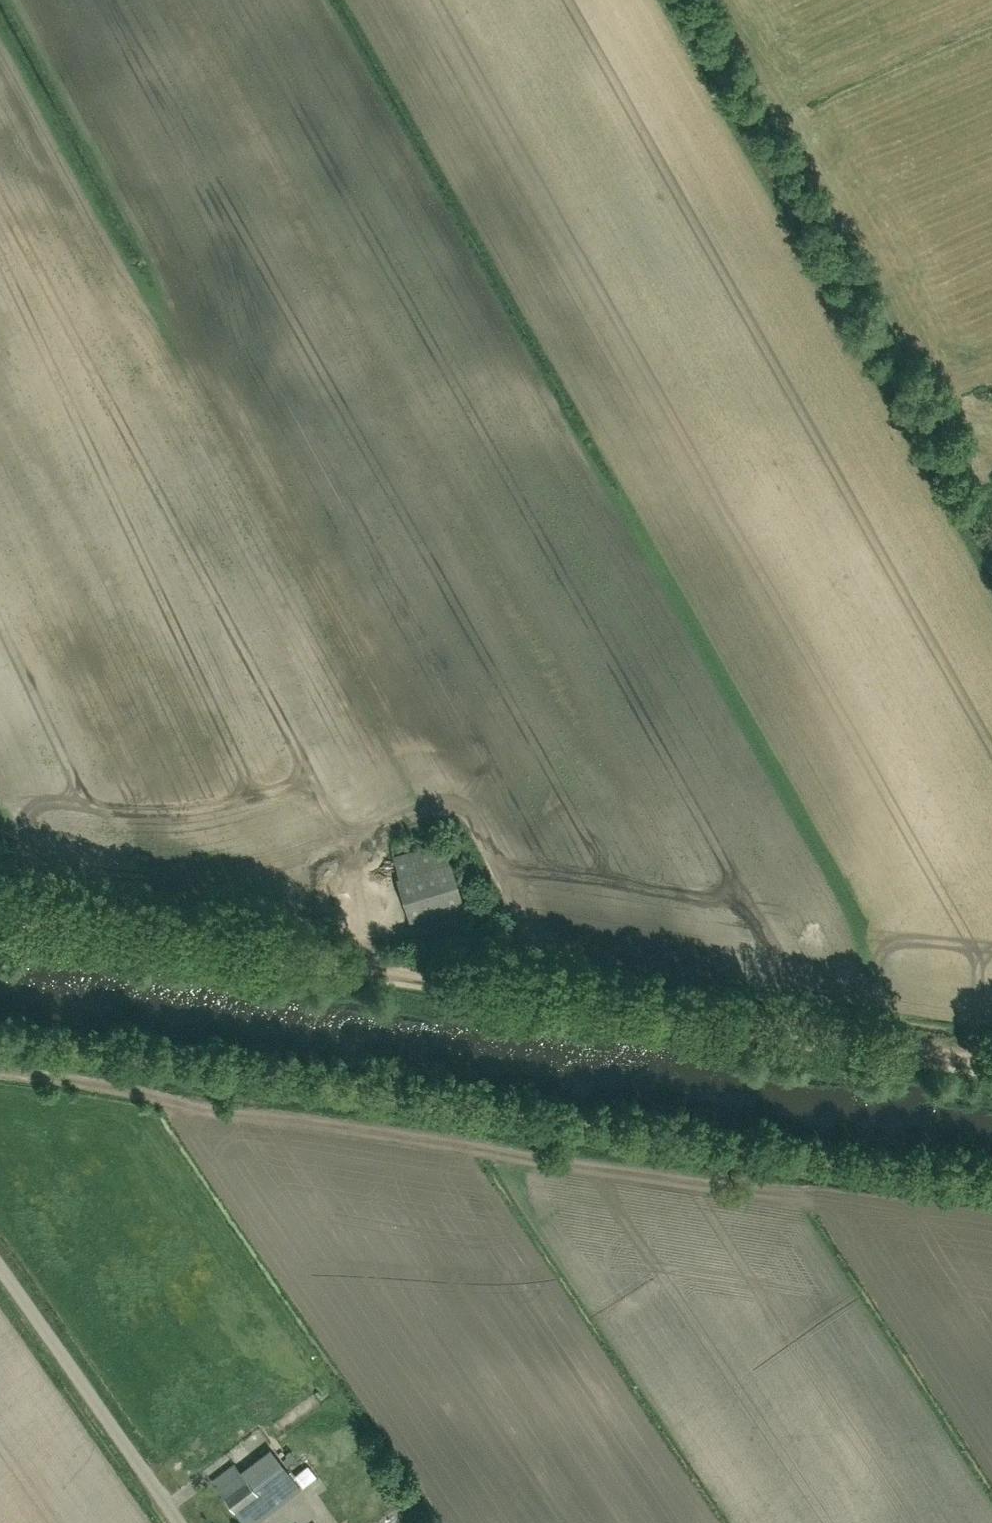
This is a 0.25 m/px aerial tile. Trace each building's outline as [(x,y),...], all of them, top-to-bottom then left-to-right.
[(460,906),(448,863),(399,878),(412,920),(460,906)] [(212,1480),(245,1522),(255,1522),(301,1488),(274,1453),(245,1475),(235,1462),(212,1480)]
